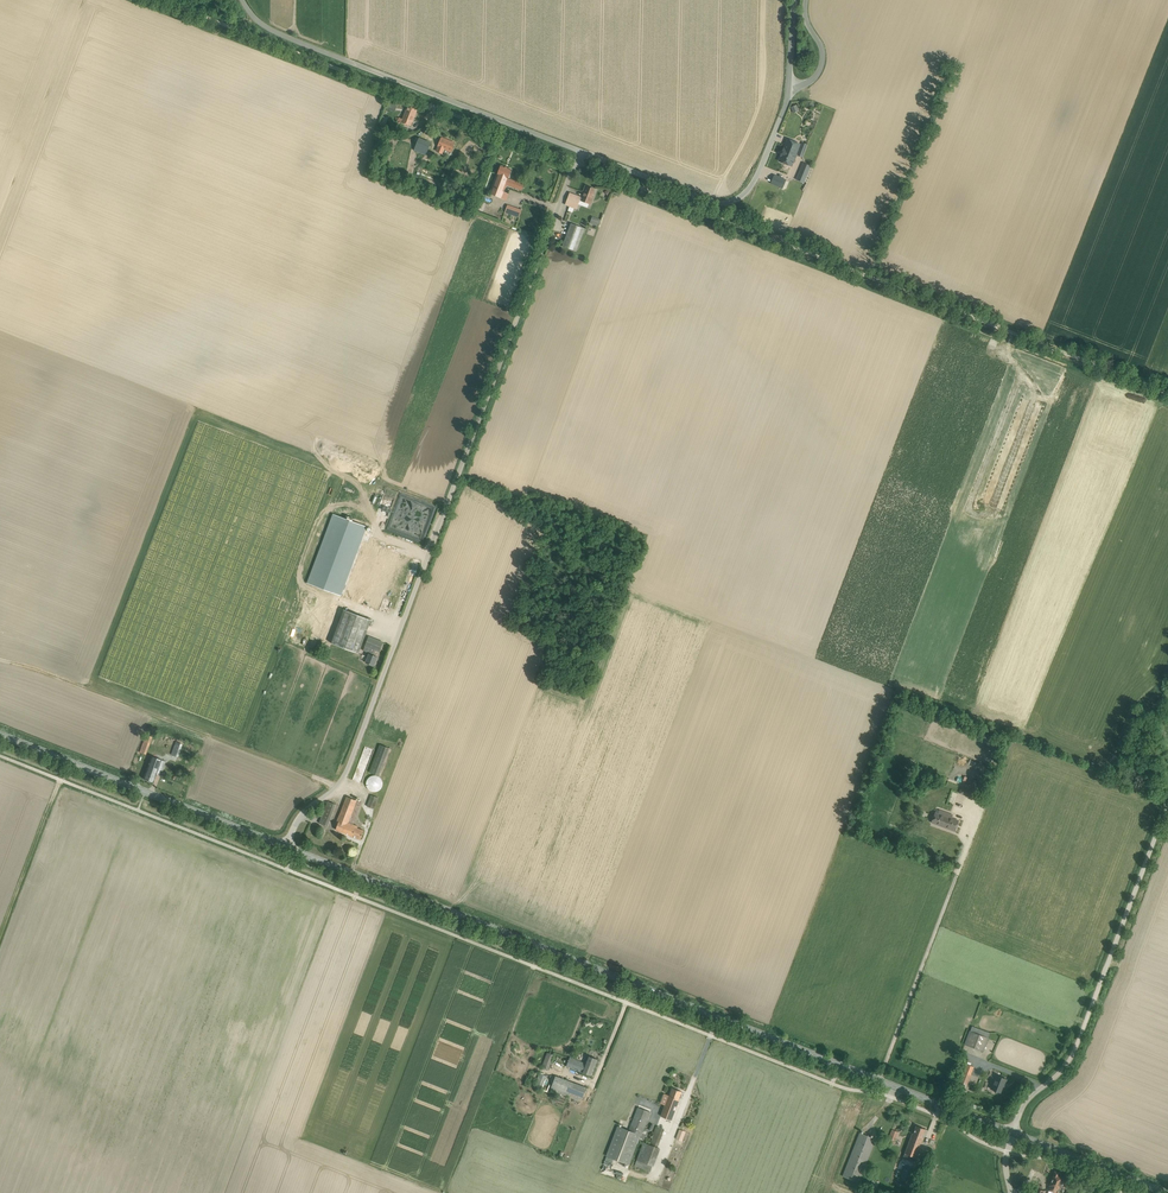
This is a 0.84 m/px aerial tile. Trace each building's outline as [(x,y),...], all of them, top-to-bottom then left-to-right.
[(408,106),(403,118),(400,117),(398,121),(411,126),(418,110),(408,106)] [(426,155),(431,143),(419,138),(414,151),(426,155)] [(442,153),(443,153),(445,149),(451,151),(451,152),(455,143),(442,138),(439,146),(437,151),(442,153)] [(789,140),(788,142),(784,151),(795,156),(799,146),(800,144),(789,140)] [(795,156),(784,151),(780,161),(780,162),(791,166),(795,156)] [(805,164),(800,175),(805,177),(810,166),(805,164)] [(509,178),(512,169),(501,165),(490,194),(501,198),(504,191),(504,190),(506,185),(522,191),(524,184),(509,178)] [(769,182),(782,188),(786,179),(773,174),(769,182)] [(584,196),(583,198),(570,193),(565,204),(578,209),(581,201),(591,204),(595,194),(593,193),(595,189),(587,186),(584,196)] [(507,207),(505,212),(519,217),(521,212),(507,207)] [(598,226),(600,219),(592,216),(589,223),(598,226)] [(576,251),(582,235),(584,231),(585,228),(571,223),(563,246),(576,251)] [(975,334),(973,340),(987,345),(989,339),(975,334)] [(310,584),(383,608),(401,551),(380,544),(381,540),(370,536),(369,540),(364,539),(369,524),(333,512),(310,584)] [(371,620),(344,609),(345,608),(335,605),(322,640),(331,644),(332,643),(359,653),(371,620)] [(384,642),(369,636),(363,651),(370,653),(366,662),(374,665),(378,657),(374,655),(377,650),(380,651),(384,642)] [(153,737),(146,734),(140,752),(146,754),(153,737)] [(172,754),(178,757),(182,744),(176,742),(172,754)] [(389,748),(386,746),(380,744),(370,772),(379,775),(389,748)] [(160,776),(166,761),(152,756),(143,778),(153,782),(156,774),(160,776)] [(955,780),(961,782),(964,774),(958,772),(955,780)] [(368,779),(367,780),(367,782),(366,783),(366,784),(367,786),(367,787),(368,788),(369,790),(370,790),(372,791),(374,792),(375,791),(376,791),(377,791),(379,790),(380,790),(381,788),(382,787),(383,785),(383,783),(383,782),(383,781),(382,780),(381,779),(381,778),(380,777),(379,776),(378,776),(377,776),(376,775),(374,775),(373,775),(371,776),(370,777),(369,777),(368,778),(368,779)] [(978,793),(968,789),(962,787),(960,793),(976,799),(978,793)] [(371,795),(367,806),(374,809),(378,797),(371,795)] [(361,839),(364,830),(358,827),(358,826),(353,824),(362,802),(347,796),(337,823),(338,824),(336,829),(361,839)] [(328,800),(321,823),(331,825),(337,803),(328,800)] [(936,812),(932,822),(955,830),(958,821),(952,818),(953,814),(940,809),(938,813),(936,812)] [(983,1051),(989,1037),(971,1030),(965,1044),(983,1051)] [(549,1069),(554,1055),(548,1052),(542,1066),(549,1069)] [(588,1055),(585,1063),(570,1057),(567,1066),(592,1075),(598,1059),(588,1055)] [(539,1072),(533,1086),(542,1089),(547,1075),(539,1072)] [(587,1087),(556,1075),(550,1090),(581,1101),(587,1087)] [(996,1075),(994,1081),(991,1088),(1000,1092),(1002,1089),(1003,1089),(1007,1079),(996,1075)] [(964,1090),(965,1090),(968,1083),(961,1081),(958,1087),(964,1090)] [(673,1088),(670,1096),(669,1095),(661,1116),(672,1120),(679,1099),(682,1091),(673,1088)] [(618,1126),(607,1156),(629,1165),(640,1136),(641,1137),(651,1112),(639,1107),(630,1130),(618,1126)] [(915,1157),(916,1157),(923,1137),(922,1137),(925,1129),(917,1125),(914,1133),(913,1133),(903,1158),(914,1162),(915,1157)] [(643,1142),(635,1165),(650,1171),(653,1165),(654,1166),(661,1148),(658,1147),(665,1129),(657,1126),(650,1144),(643,1142)] [(686,1132),(680,1129),(676,1138),(682,1141),(686,1132)] [(892,1129),(887,1142),(893,1145),(898,1131),(892,1129)] [(860,1132),(843,1176),(859,1182),(876,1139),(860,1132)] [(621,1171),(610,1167),(612,1159),(605,1157),(600,1172),(618,1178),(621,1171)] [(912,1169),(907,1167),(904,1166),(900,1177),(908,1180),(912,1169)] [(1049,1190),(1056,1192),(1057,1189),(1059,1189),(1060,1187),(1064,1188),(1067,1182),(1062,1180),(1063,1178),(1058,1176),(1059,1173),(1055,1171),(1050,1185),(1051,1186),(1049,1190)] [(873,1178),(868,1191),(872,1192),(873,1188),(877,1190),(880,1181),(873,1178)]
